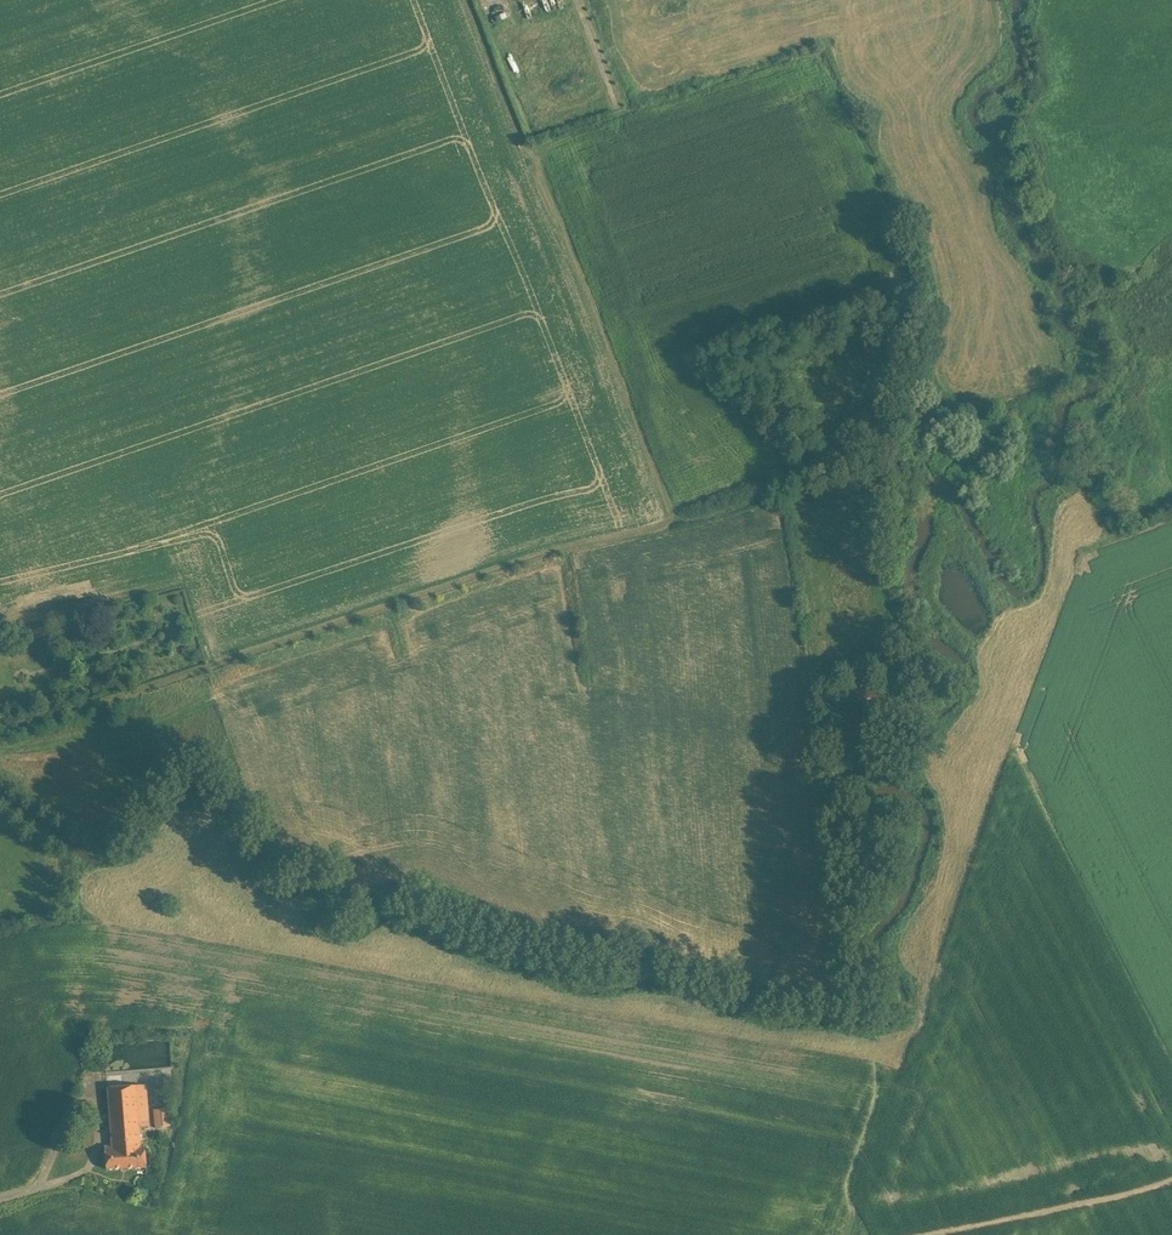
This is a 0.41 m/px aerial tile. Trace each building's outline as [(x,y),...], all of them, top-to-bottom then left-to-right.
[(46,626),(26,631),(28,640),(48,636),(46,626)] [(101,692),(98,682),(90,684),(93,694),(101,692)] [(108,1088),(112,1146),(105,1146),(107,1170),(148,1166),(146,1146),(142,1146),(141,1128),(151,1127),(147,1085),(108,1088)] [(154,1127),(170,1126),(170,1108),(153,1108),(154,1127)]
